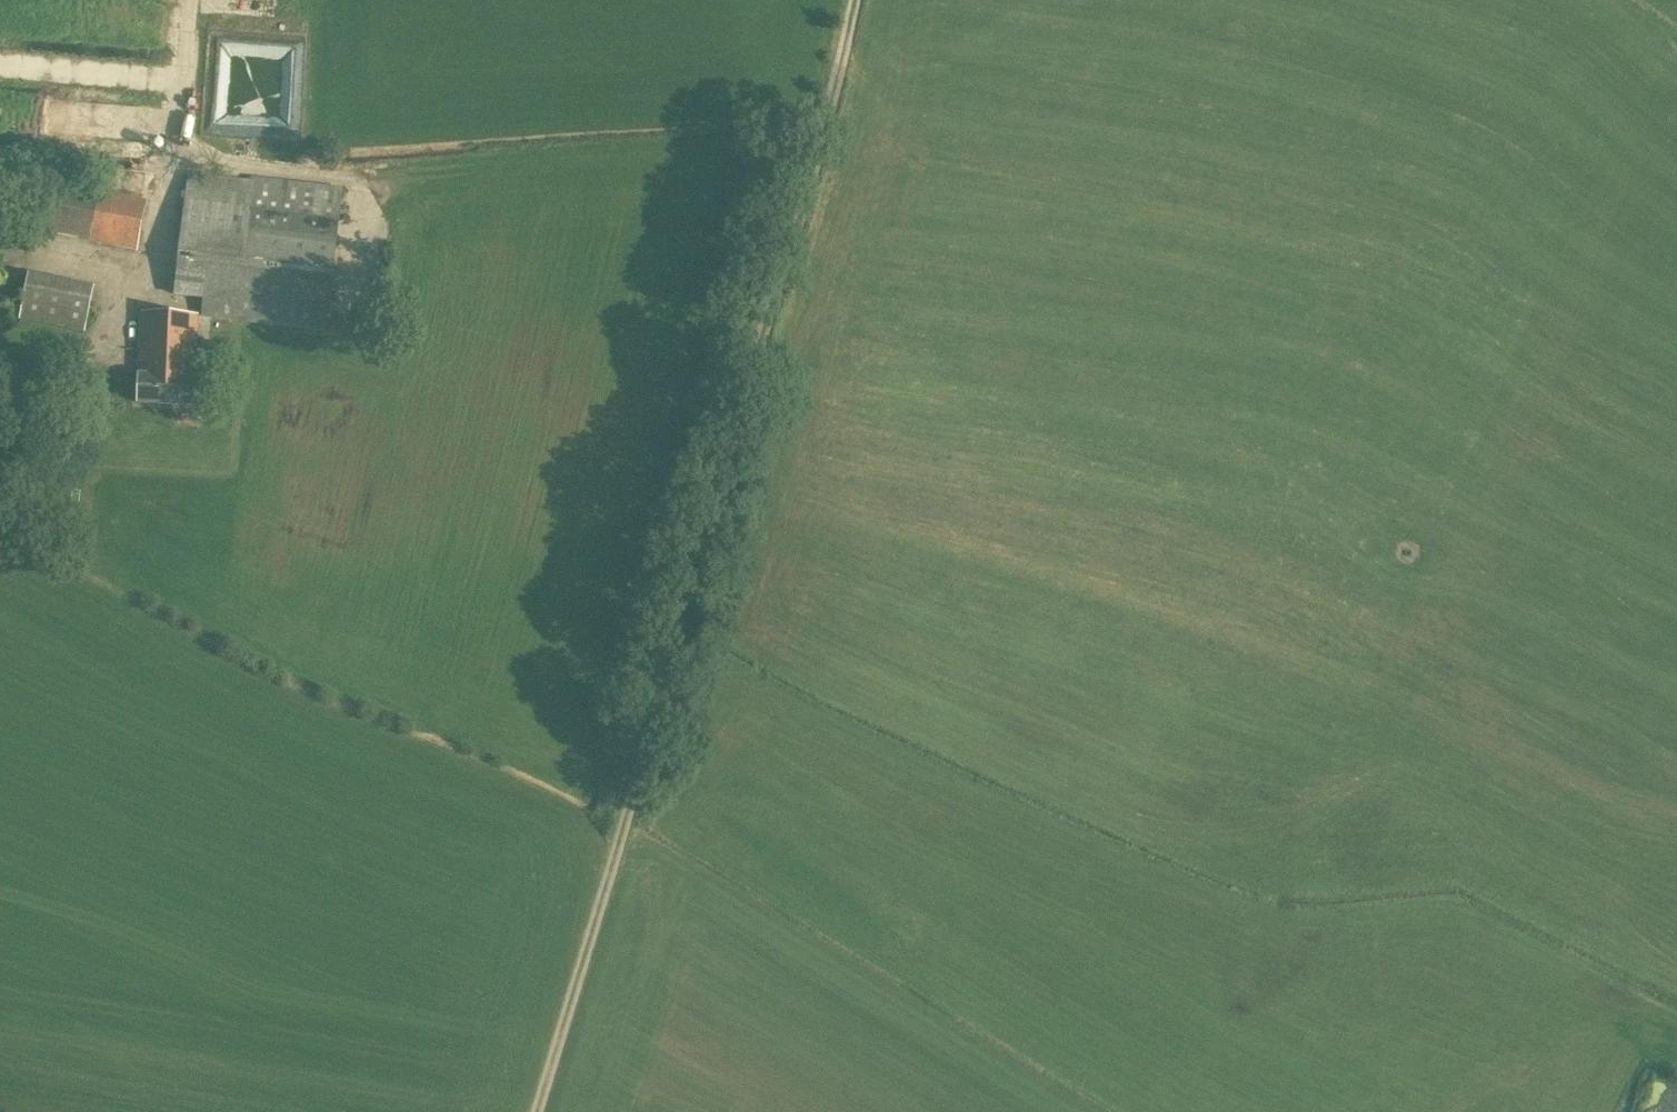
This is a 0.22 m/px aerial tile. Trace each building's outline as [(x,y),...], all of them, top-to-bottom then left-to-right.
[(203,298),(202,315),(327,330),(342,187),(252,176),(251,181),(189,173),(174,295),(203,298)] [(100,188),(49,178),(38,230),(89,240),(91,235),(137,248),(147,199),(100,188)] [(41,237),(6,230),(3,248),(37,255),(41,237)] [(19,319),(84,331),(93,286),(28,273),(19,319)] [(140,311),(138,376),(137,403),(198,405),(199,378),(195,378),(197,314),(140,311)]
